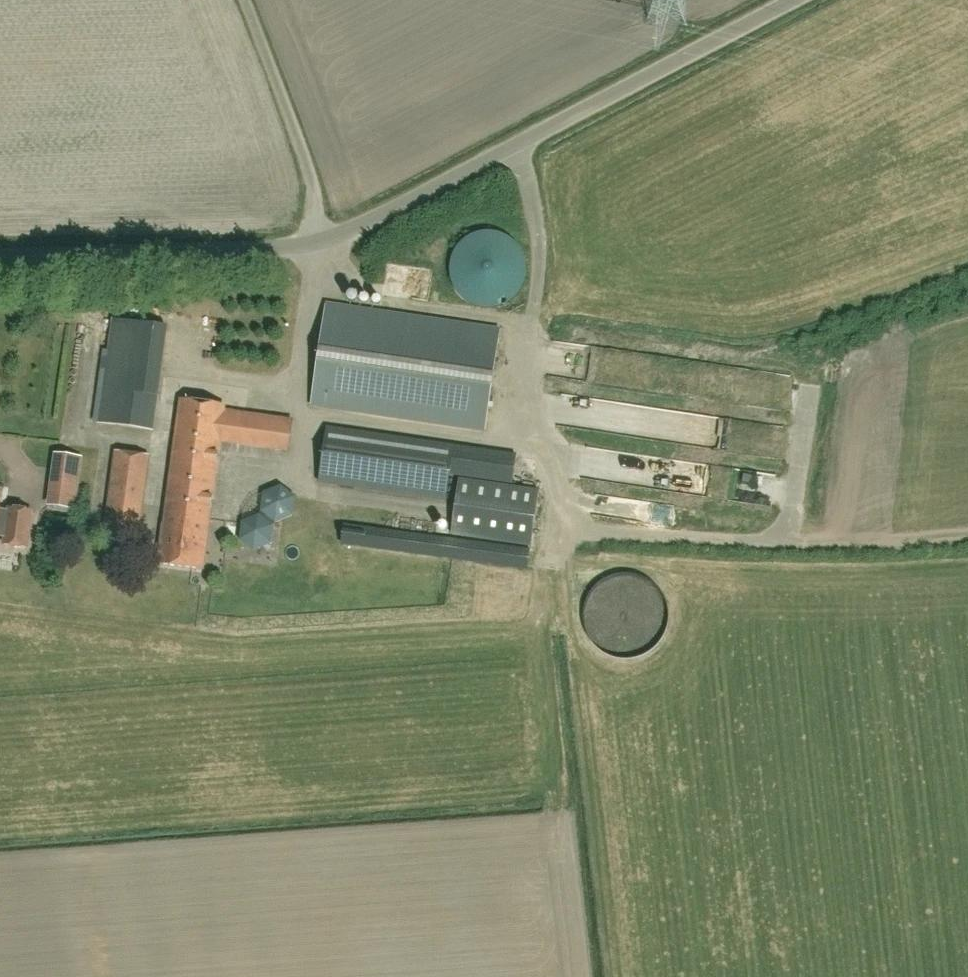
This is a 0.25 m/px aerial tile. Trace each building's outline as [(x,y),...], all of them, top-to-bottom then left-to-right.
[(452,256),(449,267),(450,277),(454,288),(461,296),(469,303),(480,307),(491,307),(501,305),(511,300),(519,292),(524,282),(526,272),(525,261),(521,251),(515,242),(506,235),(496,232),(485,231),(474,233),(464,239),(457,246),(452,256)] [(382,269),(381,293),(419,295),(420,270),(382,269)] [(311,405),(484,431),(498,329),(326,305),(311,405)] [(155,394),(164,324),(112,318),(97,423),(154,431),(159,395),(155,394)] [(286,449),(290,418),(222,410),(222,405),(178,399),(159,564),(202,569),(218,440),(286,449)] [(589,412),(601,412),(600,428),(650,431),(651,405),(589,402),(589,412)] [(672,411),(667,441),(762,457),(767,427),(672,411)] [(511,484),(515,456),(326,427),(318,482),(444,501),(448,474),(511,484)] [(567,445),(564,472),(692,489),(695,463),(567,445)] [(138,539),(149,456),(115,452),(104,534),(138,539)] [(81,459),(58,456),(51,503),(74,507),(81,459)] [(528,546),(537,491),(458,479),(450,535),(528,546)] [(294,515),(296,497),(281,485),(262,492),(261,511),(259,513),(241,521),(239,540),(254,552),(271,544),(274,526),(276,523),(294,515)] [(572,507),(617,511),(617,522),(667,526),(669,493),(573,486),(572,507)] [(5,536),(3,544),(26,548),(32,512),(9,508),(8,512),(0,510),(0,536),(5,536)] [(286,519),(280,531),(293,538),(299,526),(286,519)] [(528,550),(343,524),(341,541),(525,570),(528,550)]
